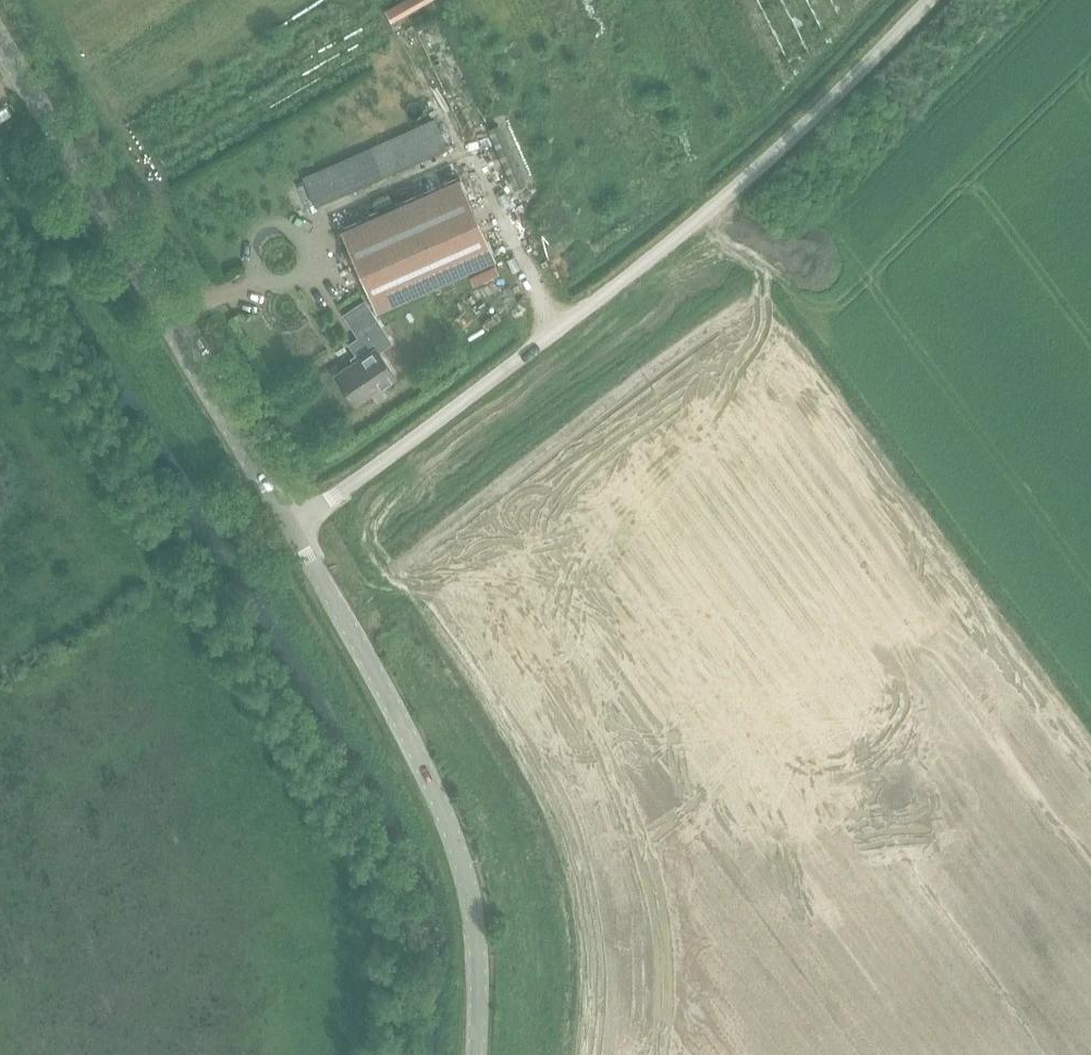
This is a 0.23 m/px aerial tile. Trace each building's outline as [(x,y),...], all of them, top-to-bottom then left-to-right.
[(429,2),(383,25),(389,37),(435,14),(429,2)] [(441,39),(418,46),(436,98),(458,91),(441,39)] [(435,120),(412,130),(303,177),(315,203),(446,145),(435,120)] [(340,228),(376,308),(496,255),(460,175),(340,228)] [(73,220),(65,206),(57,211),(65,225),(73,220)] [(378,349),(390,342),(362,298),(340,313),(355,336),(346,343),(353,353),(348,357),(351,362),(336,373),(355,402),(396,375),(378,349)]
